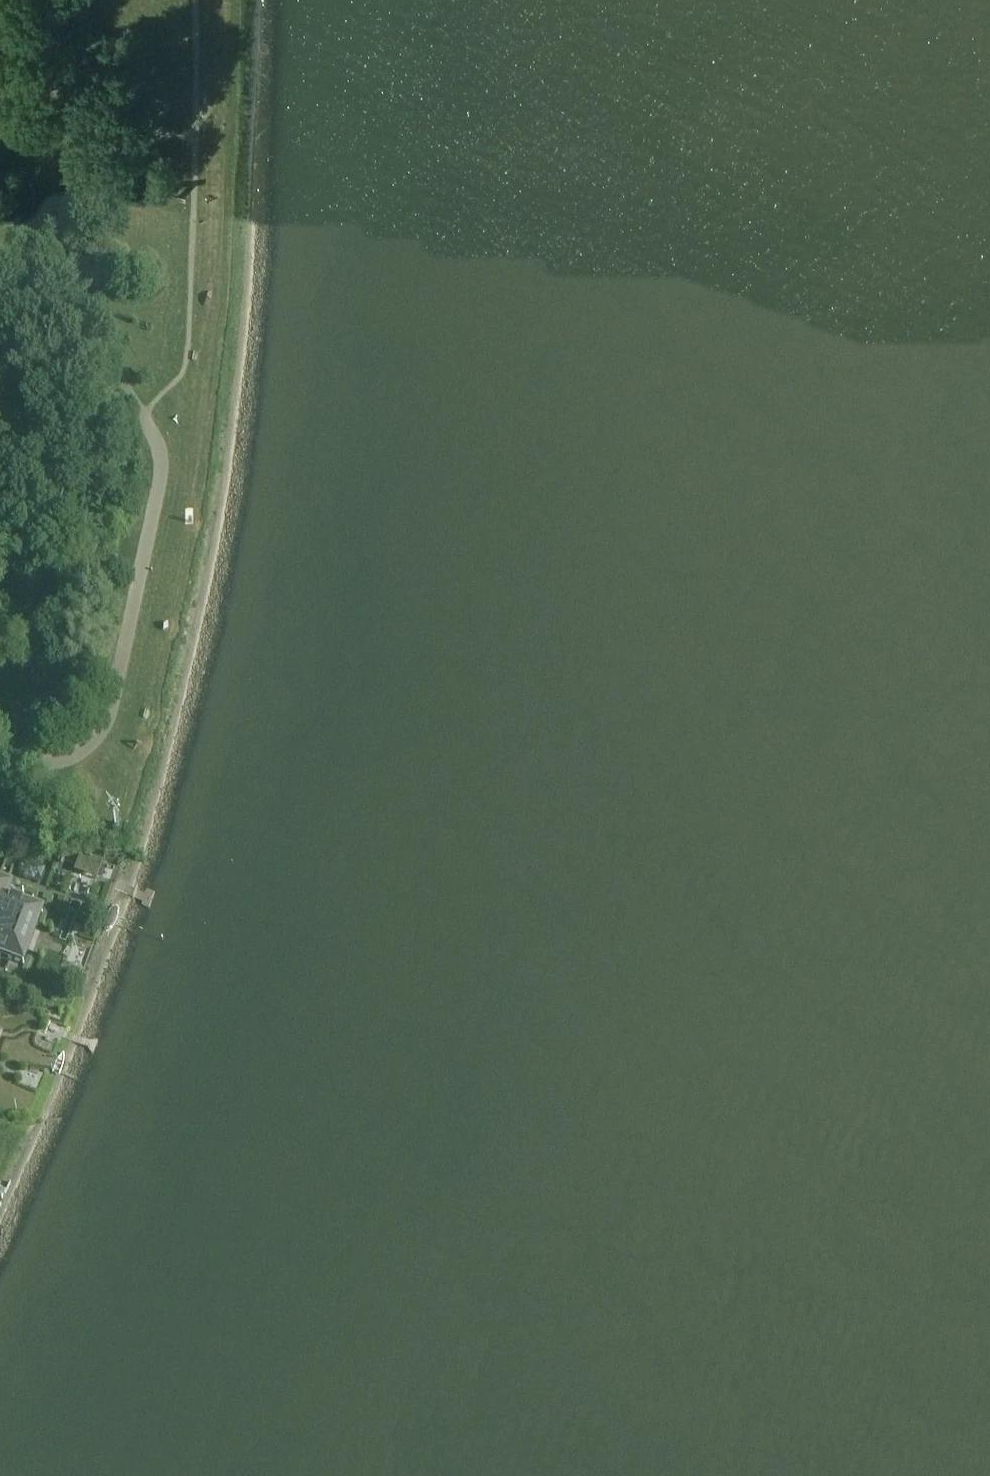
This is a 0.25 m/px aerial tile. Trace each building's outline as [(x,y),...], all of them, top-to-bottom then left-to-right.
[(41,881),(45,869),(22,861),(18,873),(24,875),(23,878),(34,882),(35,879),(41,881)] [(0,883),(0,971),(6,973),(11,961),(24,966),(43,913),(30,908),(35,896),(0,883)]
